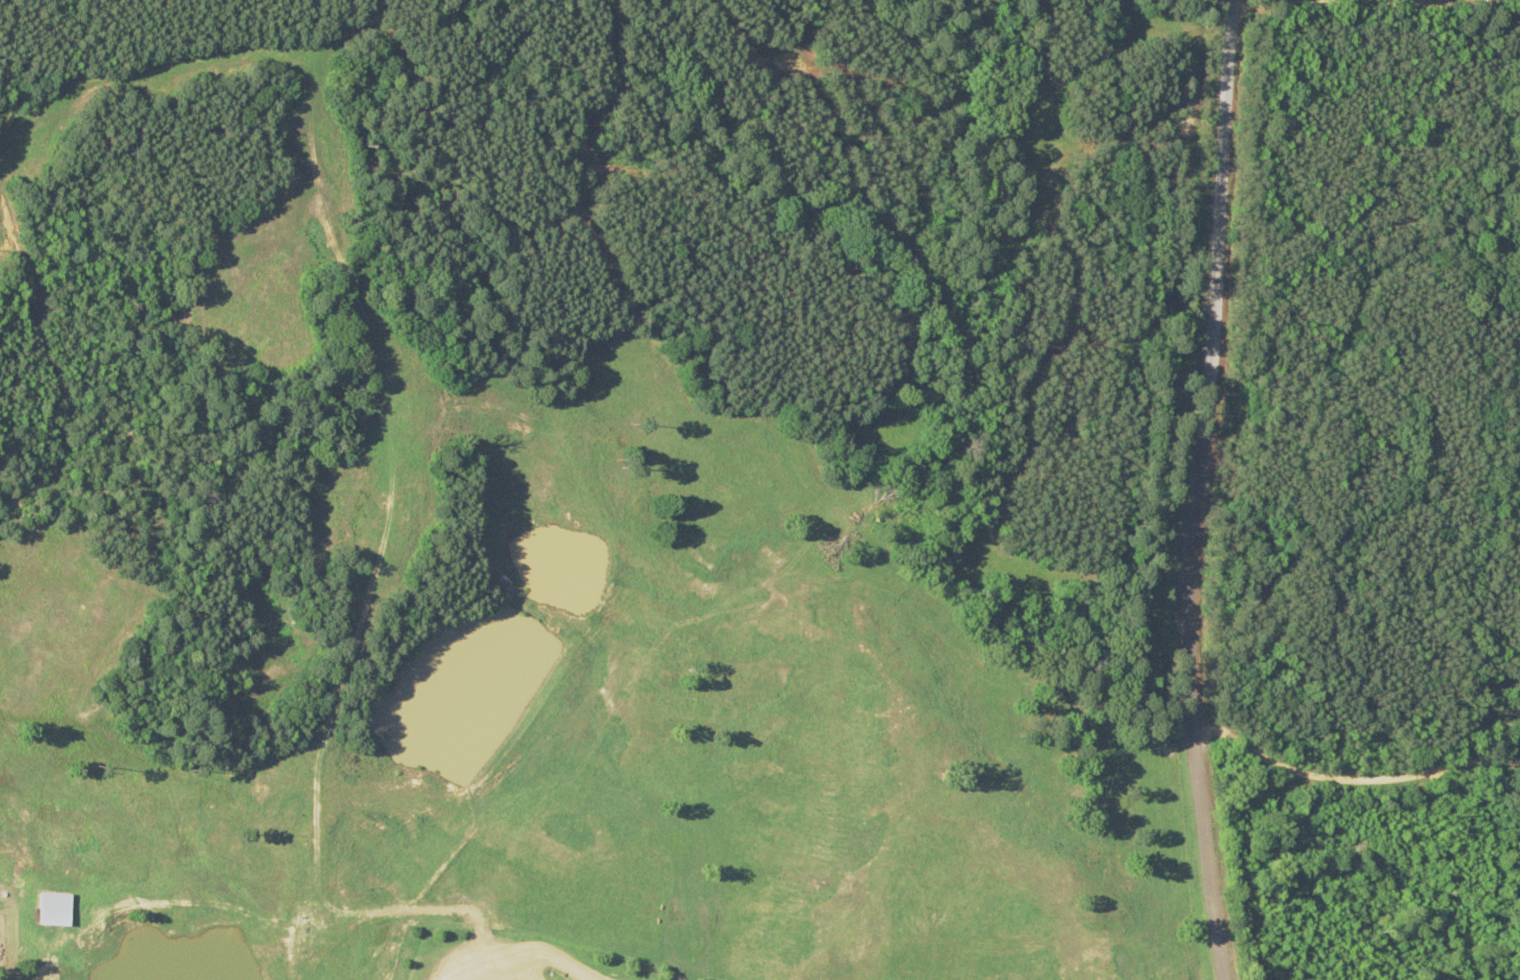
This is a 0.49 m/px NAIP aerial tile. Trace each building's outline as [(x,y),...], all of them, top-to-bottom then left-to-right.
[(54,926),(55,893),(23,892),(22,925),(54,926)]
